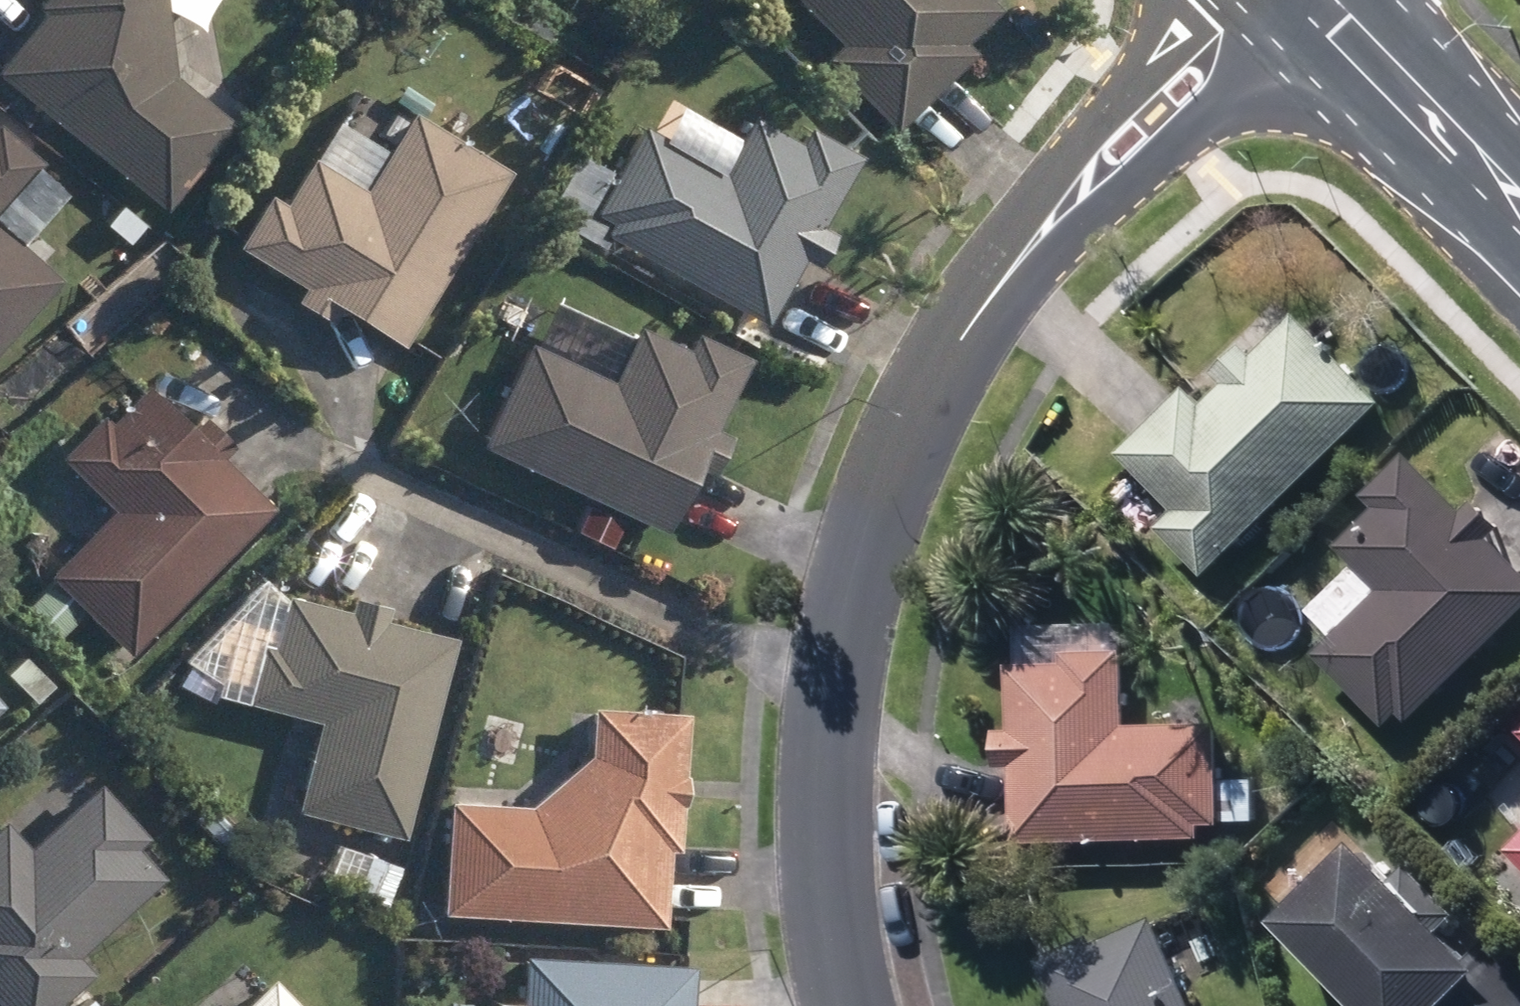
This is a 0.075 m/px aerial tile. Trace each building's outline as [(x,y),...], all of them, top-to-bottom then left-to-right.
[(154,0),(24,0),(19,6),(27,13),(0,49),(0,90),(152,206),(219,119),(164,78),(154,0)] [(884,134),(962,53),(954,45),(988,9),(979,0),(783,0),(829,46),(811,65),(884,134)] [(325,311),(391,351),(500,172),(399,111),(351,190),(297,157),(268,204),(252,195),(221,247),(290,290),(282,303),(318,324),(325,311)] [(601,237),(754,326),(791,263),(804,270),(824,237),(809,229),(851,159),(795,127),(785,143),(740,118),(709,171),(630,126),(586,203),(540,177),(525,207),(540,216),(539,219),(594,251),(601,237)] [(29,164),(0,140),(0,198),(29,164)] [(97,226),(126,250),(145,228),(117,204),(97,226)] [(51,280),(0,236),(0,340),(51,280)] [(1153,532),(1202,582),(1381,406),(1293,317),(1248,361),(1237,349),(1208,376),(1218,388),(1199,407),(1184,392),(1115,459),(1170,515),(1153,532)] [(467,447),(653,537),(685,471),(699,477),(718,438),(703,430),(736,361),(680,334),(673,351),(625,328),(598,385),(516,346),(467,447)] [(78,615),(119,657),(265,510),(214,459),(223,449),(189,414),(175,430),(134,389),(96,426),(89,418),(50,458),(103,512),(39,577),(45,583),(20,608),(52,641),(78,615)] [(1385,730),(1398,717),(1407,726),(1519,615),(1519,575),(1488,542),(1499,531),(1472,504),(1461,514),(1402,455),(1360,497),(1373,509),(1333,549),(1378,594),(1312,658),(1385,730)] [(565,536),(602,553),(616,522),(579,505),(565,536)] [(252,584),(196,642),(170,668),(234,699),(233,706),(309,727),(286,811),(394,841),(448,640),(375,620),(379,608),(341,599),(337,612),(275,596),(273,605),(252,584)] [(1008,773),(1009,848),(1200,844),(1199,831),(1218,831),(1218,828),(1254,827),(1252,784),(1216,785),(1215,727),(1122,730),(1121,655),(1059,657),(1059,668),(1005,669),(1007,733),(991,734),(992,772),(1008,773)] [(425,917),(654,929),(657,854),(666,854),(674,715),(580,709),(577,756),(519,809),(431,803),(425,917)] [(81,976),(66,959),(151,881),(134,864),(155,846),(137,827),(130,835),(83,785),(16,849),(0,834),(0,1005),(49,1005),(81,976)] [(1519,872),(1519,838),(1503,855),(1519,872)] [(1345,851),(1266,926),(1342,1005),(1519,1005),(1519,968),(1489,936),(1459,964),(1435,939),(1453,922),(1405,871),(1383,891),(1345,851)] [(1150,921),(1091,947),(1089,941),(1034,965),(1052,1005),(1187,1005),(1150,921)] [(679,967),(508,958),(506,1005),(678,1005),(679,967)] [(255,979),(229,1005),(283,1005),(255,979)]
